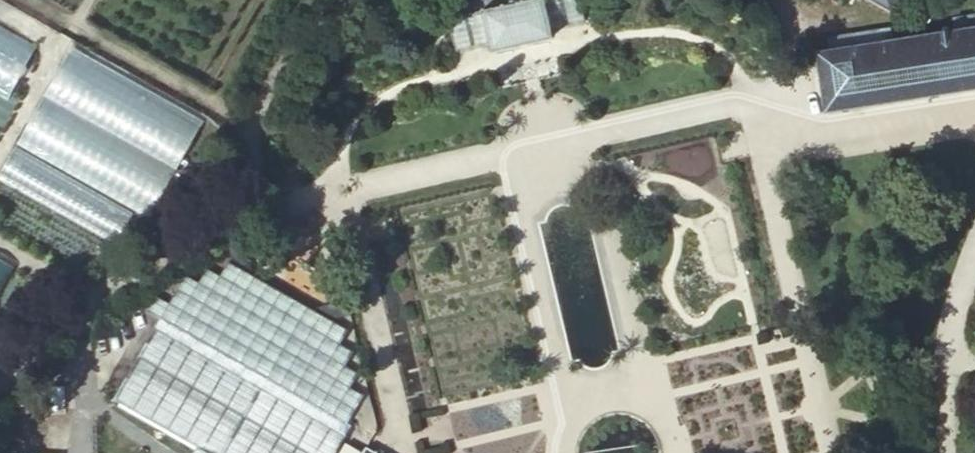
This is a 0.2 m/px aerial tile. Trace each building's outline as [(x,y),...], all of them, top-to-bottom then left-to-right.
[(584,0),(477,0),(448,7),(456,50),(493,43),(495,51),(554,38),(553,29),(589,21),(584,0)] [(954,18),(956,34),(894,43),(891,27),(830,36),(832,52),(820,54),(824,83),(828,108),(839,106),(839,103),(974,84),(974,15),(954,18)] [(12,93),(39,43),(0,22),(0,87),(12,93)] [(72,53),(49,94),(176,165),(199,125),(72,53)] [(176,165),(49,94),(24,139),(151,210),(176,165)] [(24,139),(3,175),(131,247),(151,210),(24,139)] [(342,322),(223,256),(215,269),(202,262),(194,276),(181,268),(165,295),(152,289),(144,302),(163,313),(353,420),(361,407),(349,399),(357,385),(344,378),(352,364),(339,357),(347,342),(335,335),(342,322)] [(163,313),(116,399),(212,452),(382,452),(363,444),(361,448),(356,443),(345,436),(353,420),(163,313)]
